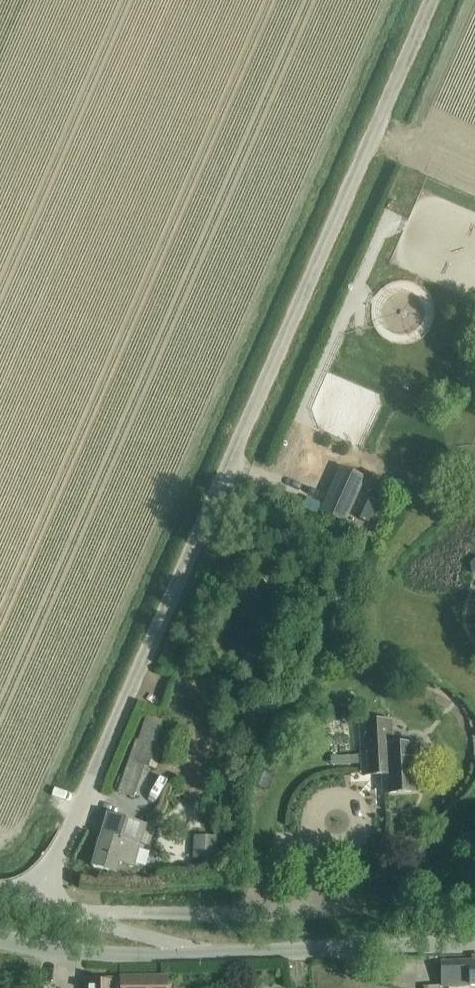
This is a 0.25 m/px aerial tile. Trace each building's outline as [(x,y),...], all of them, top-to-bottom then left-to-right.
[(341,468),(320,512),(342,522),(362,479),(341,468)] [(134,798),(144,768),(156,772),(165,745),(157,743),(164,722),(146,716),(138,740),(136,739),(129,762),(128,761),(117,793),(134,798)] [(393,721),(359,723),(361,777),(381,776),(382,796),(390,796),(420,794),(419,777),(421,777),(419,744),(394,745),(393,721)] [(359,757),(338,758),(339,766),(360,765),(359,757)] [(93,867),(116,875),(119,864),(133,868),(146,828),(108,816),(93,867)] [(204,837),(203,859),(216,860),(216,838),(204,837)] [(442,987),(469,987),(474,987),(474,962),(442,962),(442,987)] [(166,979),(124,979),(124,983),(116,983),(116,981),(88,981),(88,987),(165,987),(166,979)]
